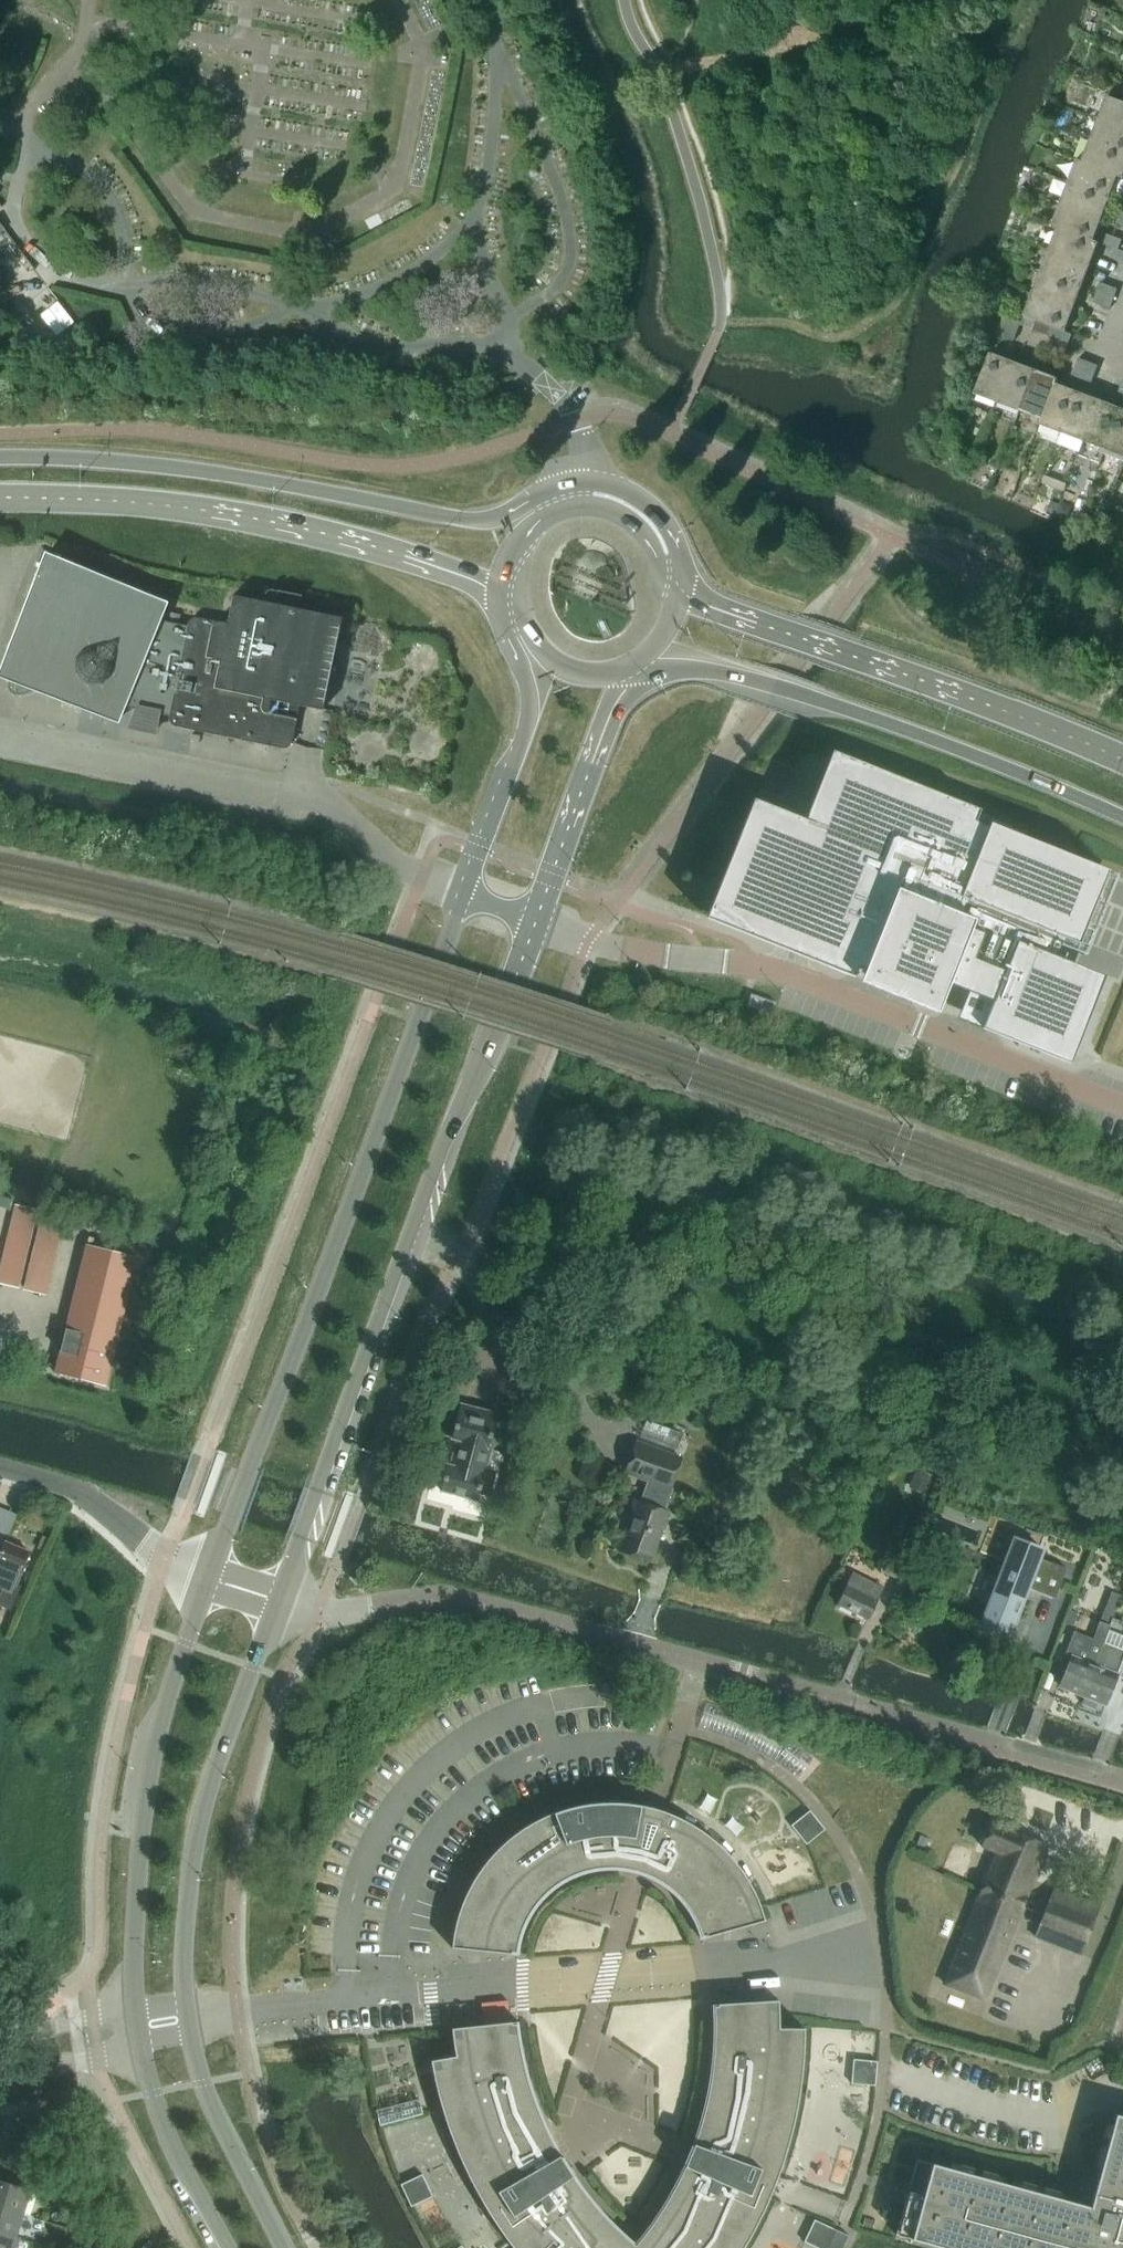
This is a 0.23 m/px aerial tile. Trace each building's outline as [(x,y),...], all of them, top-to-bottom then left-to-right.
[(1108,97),(1099,120),(1122,129),(1122,103),(1108,97)] [(1099,120),(1091,141),(1122,154),(1122,129),(1099,120)] [(1083,162),(1083,163),(1117,176),(1116,177),(1122,179),(1122,175),(1122,154),(1091,141),(1083,162)] [(1117,176),(1083,163),(1083,162),(1078,160),(1069,183),(1109,198),(1116,177),(1117,176)] [(1100,220),(1109,198),(1069,183),(1061,205),(1100,220)] [(1100,220),(1061,205),(1053,227),(1092,242),(1093,240),(1100,220)] [(1120,210),(1114,225),(1122,228),(1122,212),(1120,210)] [(1089,266),(1098,242),(1093,240),(1092,242),(1053,227),(1052,228),(1058,230),(1050,251),(1089,266)] [(1118,250),(1122,241),(1105,234),(1101,244),(1114,249),(1118,250)] [(1118,250),(1114,249),(1110,259),(1122,263),(1122,252),(1118,250)] [(1089,266),(1050,251),(1042,273),(1081,287),(1089,266)] [(1081,287),(1042,273),(1033,294),(1073,309),(1081,287)] [(1113,300),(1117,290),(1100,284),(1097,293),(1113,300)] [(1113,300),(1097,293),(1093,303),(1110,309),(1113,300)] [(1073,309),(1033,294),(1025,318),(1035,321),(1053,328),(1050,337),(1068,344),(1072,335),(1064,332),(1073,309)] [(997,336),(1013,342),(1021,323),(1004,317),(997,336)] [(1050,337),(1053,328),(1035,321),(1031,330),(1050,337)] [(997,403),(1013,363),(990,355),(974,394),(997,403)] [(1082,379),(1088,363),(1078,359),(1072,375),(1082,379)] [(1019,411),(1035,371),(1013,363),(997,403),(1019,411)] [(1091,383),(1096,370),(1098,366),(1088,363),(1082,379),(1091,383)] [(1039,425),(1054,385),(1056,385),(1058,380),(1035,371),(1019,411),(1039,419),(1037,424),(1039,425)] [(1061,433),(1076,393),(1056,385),(1054,385),(1039,425),(1061,433)] [(1083,442),(1098,401),(1076,393),(1061,433),(1083,442)] [(1105,450),(1120,410),(1098,401),(1083,442),(1105,450)] [(1120,410),(1105,450),(1122,457),(1122,411),(1120,410)] [(340,618),(298,609),(300,595),(270,589),(268,590),(266,591),(264,592),(263,594),(261,602),(231,596),(226,624),(194,618),(192,618),(190,620),(188,622),(186,626),(159,621),(167,602),(83,568),(84,567),(40,545),(26,591),(28,592),(0,664),(0,679),(7,682),(6,684),(6,686),(7,689),(8,691),(9,693),(12,695),(15,696),(19,696),(28,694),(34,692),(117,724),(124,707),(136,710),(129,728),(153,733),(157,714),(168,716),(168,720),(168,722),(170,724),(172,726),(174,727),(225,737),(229,743),(235,739),(283,749),(287,748),(288,746),(290,744),(297,706),(321,711),(340,618)] [(983,800),(835,742),(809,810),(757,790),(710,910),(788,941),(857,967),(860,958),(972,1002),(969,1011),(1077,1054),(1111,967),(1062,947),(1070,928),(1086,934),(1114,861),(993,813),(992,817),(979,811),(983,800)] [(43,1294),(62,1217),(19,1207),(0,1284),(43,1294)] [(106,1387),(138,1258),(87,1245),(55,1374),(106,1387)] [(488,1471),(494,1450),(489,1449),(498,1414),(461,1405),(452,1439),(457,1440),(450,1466),(448,1465),(441,1491),(478,1501),(480,1492),(490,1495),(495,1473),(488,1471)] [(671,1488),(682,1458),(637,1443),(627,1473),(648,1480),(641,1503),(638,1502),(621,1551),(651,1562),(668,1512),(665,1511),(673,1489),(671,1488)] [(1053,1598),(1056,1599),(1067,1569),(1040,1558),(1043,1550),(1015,1539),(979,1633),(985,1635),(1007,1644),(1010,1635),(1018,1617),(1010,1614),(1017,1598),(1024,1601),(1028,1590),(1052,1600),(1053,1598)] [(1,1590),(12,1594),(28,1556),(29,1553),(5,1543),(0,1555),(0,1592),(1,1590)] [(905,1584),(916,1563),(907,1558),(891,1551),(881,1572),(905,1584)] [(867,1620),(883,1589),(853,1574),(837,1605),(867,1620)] [(1083,1696),(1096,1661),(1104,1641),(1106,1642),(1111,1630),(1112,1629),(1100,1624),(1094,1638),(1076,1631),(1066,1655),(1073,1658),(1061,1687),(1083,1696)] [(1111,1630),(1106,1642),(1122,1648),(1122,1635),(1111,1630)] [(1083,1696),(1106,1705),(1119,1670),(1096,1661),(1083,1696)] [(454,1938),(452,1948),(519,1954),(520,1945),(522,1936),(525,1928),(529,1919),(534,1911),(539,1904),(545,1897),(552,1891),(559,1885),(567,1880),(575,1876),(584,1873),(593,1871),(602,1870),(611,1869),(621,1870),(630,1871),(639,1873),(648,1877),(656,1881),(664,1886),(672,1891),(679,1898),(685,1905),(690,1913),(695,1921),(699,1930),(701,1939),(766,1921),(762,1908),(757,1896),(750,1884),(743,1872),(735,1861),(727,1851),(717,1842),(706,1834),(695,1826),(683,1819),(671,1814),(659,1810),(648,1807),(636,1804),(624,1803),(613,1803),(601,1803),(589,1804),(577,1806),(566,1809),(554,1813),(544,1818),(533,1823),(523,1829),(513,1836),(504,1844),(498,1850),(492,1857),(486,1864),(480,1871),(476,1878),(473,1883),(470,1888),(468,1893),(465,1898),(463,1903),(460,1911),(457,1920),(455,1929),(454,1938)] [(986,2000),(1020,1916),(1047,1846),(991,1824),(982,1847),(997,1853),(945,1984),(986,2000)] [(835,1843),(827,1830),(805,1844),(819,1867),(841,1853),(835,1843)] [(1081,1955),(1094,1923),(1100,1907),(1054,1889),(1035,1937),(1081,1955)] [(432,2061),(435,2077),(439,2093),(443,2110),(448,2126),(454,2141),(462,2160),(471,2179),(481,2197),(491,2215),(503,2232),(514,2247),(743,2247),(756,2224),(769,2201),(776,2183),(783,2164),(789,2145),(794,2126),(798,2107),(801,2087),(803,2068),(805,2048),(805,2028),(780,2028),(780,2022),(780,2017),(780,2011),(780,2006),(779,2000),(713,2004),(713,2023),(713,2042),(712,2060),(710,2078),(706,2097),(702,2115),(697,2133),(690,2150),(683,2166),(676,2182),(667,2198),(657,2213),(647,2228),(636,2242),(623,2231),(610,2219),(599,2206),(588,2193),(578,2179),(568,2164),(559,2149),(551,2134),(543,2116),(536,2098),(530,2079),(525,2060),(522,2041),(519,2021),(453,2028),(453,2034),(454,2039),(455,2045),(456,2050),(456,2056),(432,2061)] [(854,2059),(852,2084),(876,2086),(878,2061),(854,2059)] [(387,2126),(422,2116),(416,2092),(380,2101),(380,2100),(374,2102),(381,2129),(387,2127),(387,2126)] [(897,2235),(945,2247),(1122,2247),(1122,2116),(1116,2114),(1116,2116),(1114,2124),(1101,2172),(1094,2194),(1091,2207),(1074,2202),(1056,2197),(1054,2196),(917,2159),(897,2235)] [(423,2174),(401,2184),(412,2207),(434,2196),(423,2174)] [(32,2190),(0,2180),(0,2207),(24,2215),(32,2190)] [(24,2215),(0,2207),(0,2232),(17,2237),(24,2215)] [(805,2242),(818,2247),(844,2247),(850,2236),(837,2230),(815,2219),(805,2242)] [(17,2237),(0,2232),(0,2247),(14,2247),(17,2237)]
